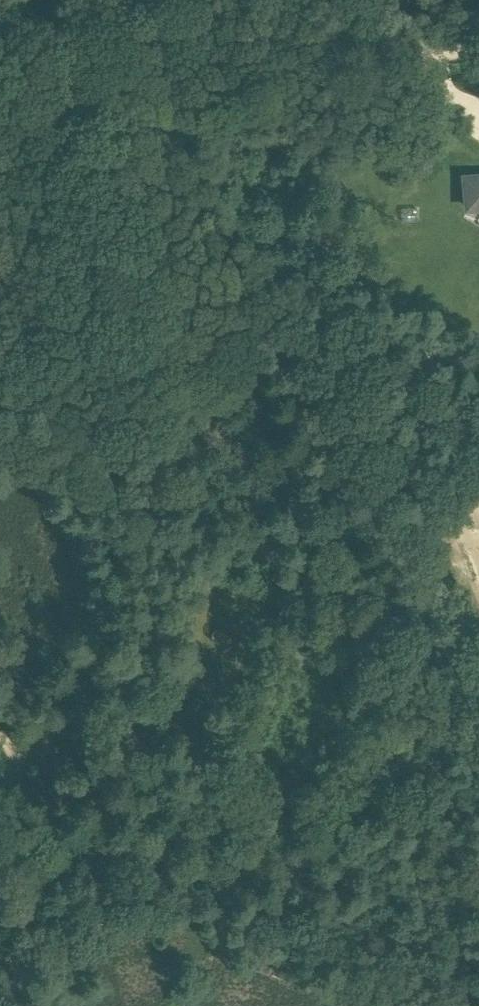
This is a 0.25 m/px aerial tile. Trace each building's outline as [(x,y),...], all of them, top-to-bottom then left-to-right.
[(465,178),(468,209),(478,208),(478,177),(465,178)]
